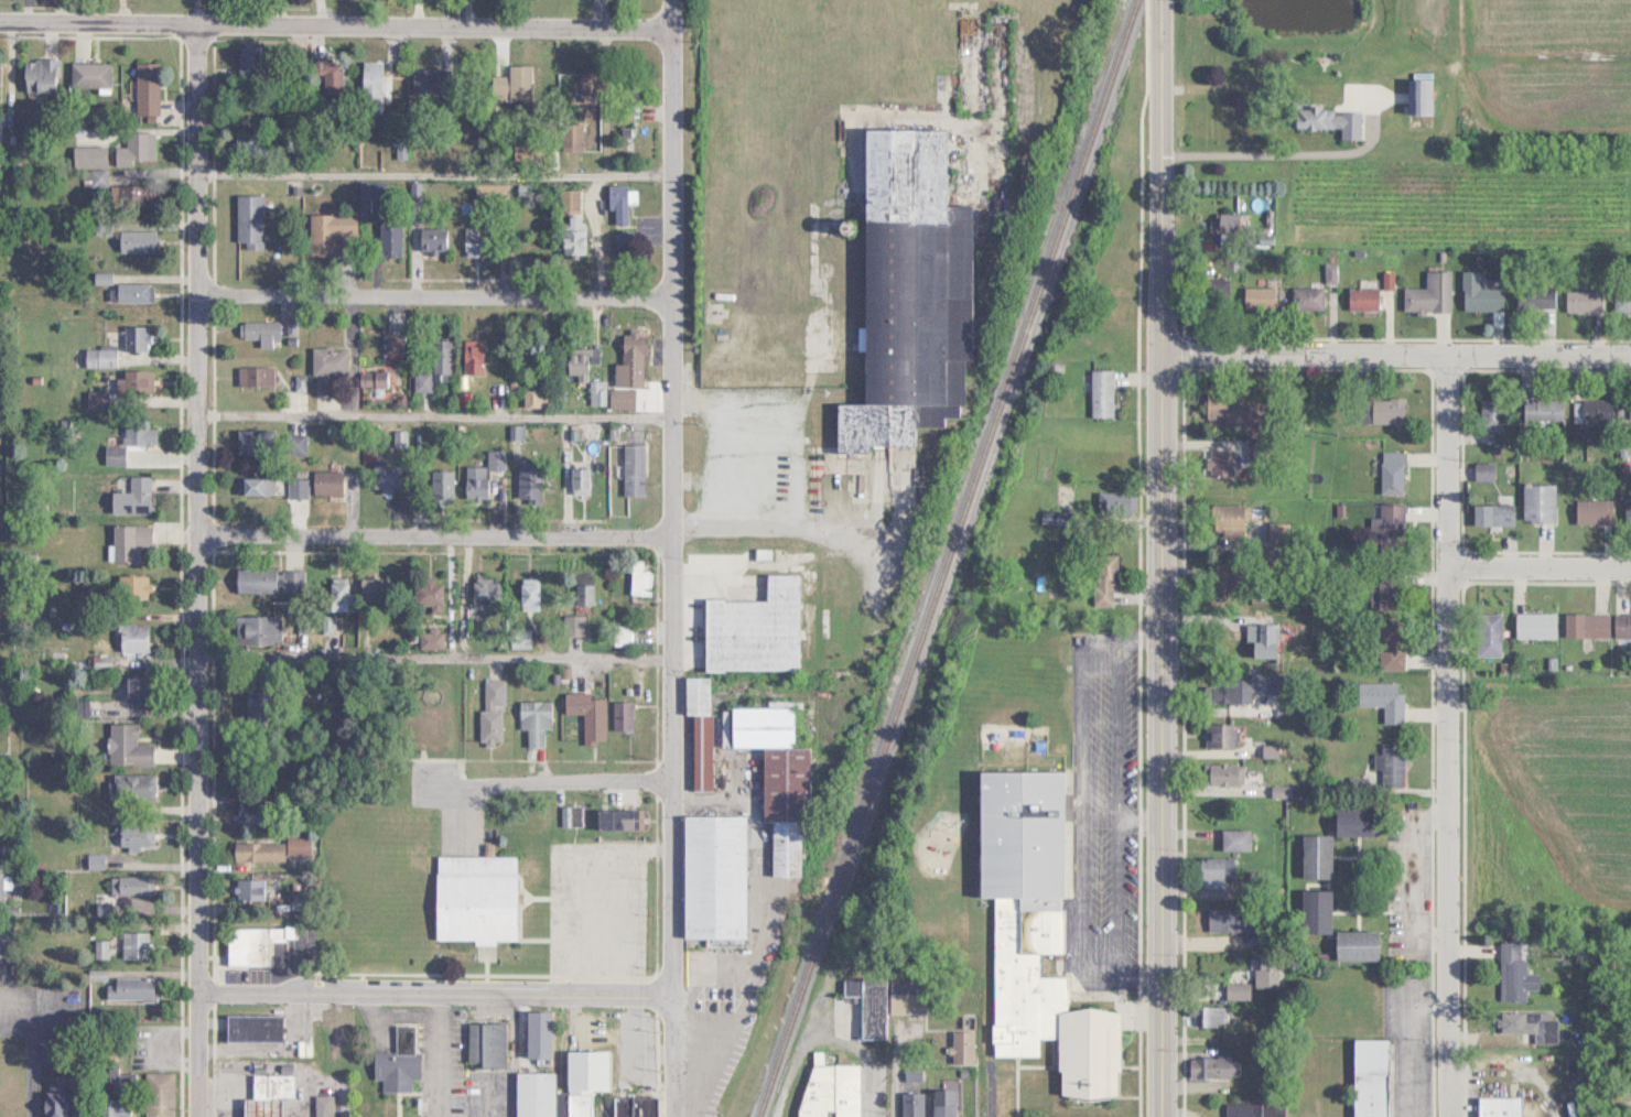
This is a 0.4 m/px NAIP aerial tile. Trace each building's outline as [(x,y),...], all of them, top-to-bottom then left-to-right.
[(259,46),(238,46),(238,69),(259,69),(259,46)] [(56,58),(20,58),(20,92),(56,92),(56,58)] [(337,86),(337,59),(315,59),(315,86),(337,86)] [(107,89),(107,62),(68,62),(68,89),(107,89)] [(156,114),(156,62),(133,62),(133,114),(156,114)] [(380,111),(380,62),(360,62),(360,111),(380,111)] [(507,76),(490,76),(490,99),(530,99),(530,64),(507,64),(507,76)] [(1431,78),(1406,78),(1406,112),(1431,112),(1431,78)] [(1340,128),(1339,139),(1360,139),(1360,108),(1293,108),(1292,128),(1340,128)] [(861,402),(835,402),(835,453),(866,453),(866,445),(911,445),(911,426),(943,427),(943,416),(962,417),(963,359),(969,359),(970,205),(943,205),(943,128),(863,128),(861,402)] [(112,146),(112,164),(151,164),(151,131),(123,131),(123,147),(112,146)] [(104,166),(104,146),(70,146),(70,166),(104,166)] [(151,207),(151,185),(110,185),(110,207),(151,207)] [(607,185),(607,210),(613,210),(613,225),(626,225),(626,202),(634,202),(634,191),(625,191),(625,185),(607,185)] [(558,253),(581,253),(581,189),(558,189),(558,253)] [(234,242),(242,242),(242,249),(260,249),(260,195),(234,195),(234,242)] [(1247,232),(1247,213),(1212,213),(1212,232),(1247,232)] [(307,214),(307,256),(332,256),(332,237),(353,237),(353,214),(307,214)] [(399,255),(399,223),(376,223),(376,255),(399,255)] [(444,251),(445,228),(418,227),(417,251),(444,251)] [(484,227),(462,227),(462,255),(484,255),(484,227)] [(153,252),(153,231),(115,231),(115,252),(153,252)] [(1402,311),(1449,311),(1449,271),(1425,271),(1425,288),(1402,288),(1402,311)] [(1479,287),(1479,271),(1461,271),(1461,311),(1502,311),(1502,287),(1479,287)] [(150,301),(150,284),(108,284),(108,301),(150,301)] [(1616,285),(1616,310),(1630,309),(1630,284),(1616,285)] [(1242,286),(1242,309),(1275,309),(1275,286),(1242,286)] [(1322,286),(1291,286),(1291,310),(1322,310),(1322,286)] [(1347,286),(1347,309),(1377,309),(1377,286),(1347,286)] [(1529,308),(1555,308),(1555,287),(1529,287),(1529,308)] [(1565,312),(1602,312),(1602,291),(1565,291),(1565,312)] [(277,321),(236,321),(236,338),(257,338),(257,347),(271,347),(271,339),(277,339),(277,321)] [(121,326),(121,350),(145,350),(145,326),(121,326)] [(621,363),(613,363),(613,386),(642,386),(642,328),(621,328),(621,363)] [(383,359),(405,359),(405,333),(383,333),(383,359)] [(430,372),(412,372),(412,390),(429,390),(429,374),(449,374),(449,335),(430,335),(430,372)] [(310,373),(346,373),(346,347),(310,347),(310,373)] [(461,374),(481,374),(481,348),(461,348),(461,374)] [(596,348),(566,348),(566,374),(575,374),(575,381),(586,381),(586,361),(596,361),(596,348)] [(83,366),(113,366),(113,350),(83,350),(83,366)] [(236,366),(236,386),(272,386),(272,366),(236,366)] [(1089,417),(1112,417),(1112,369),(1089,369),(1089,417)] [(150,370),(120,370),(120,400),(150,400),(150,370)] [(603,381),(588,381),(588,405),(603,405),(603,381)] [(609,409),(633,409),(633,389),(609,389),(609,409)] [(104,406),(104,392),(86,392),(86,406),(104,406)] [(1363,397),(1363,423),(1405,423),(1405,397),(1363,397)] [(1480,398),(1480,429),(1502,429),(1502,398),(1480,398)] [(1562,421),(1562,398),(1528,398),(1528,421),(1562,421)] [(1267,423),(1267,399),(1206,399),(1206,423),(1267,423)] [(1574,421),(1613,421),(1613,399),(1574,399),(1574,421)] [(121,444),(154,444),(154,428),(145,428),(145,420),(121,420),(121,444)] [(581,441),(581,423),(557,423),(557,441),(581,441)] [(510,437),(521,437),(521,426),(510,426),(510,437)] [(235,429),(235,453),(268,453),(268,429),(235,429)] [(642,444),(621,444),(621,496),(642,496),(642,444)] [(1233,475),(1233,449),(1204,449),(1204,475),(1233,475)] [(485,450),(485,469),(504,469),(504,450),(485,450)] [(371,462),(371,491),(399,491),(399,462),(371,462)] [(1403,462),(1380,462),(1380,493),(1403,493),(1403,462)] [(1474,480),(1494,480),(1494,463),(1474,463),(1474,480)] [(587,468),(568,468),(568,494),(587,494),(587,468)] [(452,502),(452,469),(429,469),(429,502),(452,502)] [(340,470),(310,470),(310,495),(340,495),(340,470)] [(148,513),(148,475),(127,475),(127,491),(115,491),(115,513),(148,513)] [(272,495),(272,477),(238,477),(238,495),(272,495)] [(1554,484),(1522,484),(1522,522),(1554,522),(1554,484)] [(1096,494),(1096,510),(1128,510),(1128,494),(1096,494)] [(1574,523),(1611,523),(1611,499),(1574,499),(1574,523)] [(1405,503),(1378,503),(1378,551),(1404,551),(1405,503)] [(1513,503),(1473,503),(1473,524),(1513,524),(1513,503)] [(1243,535),(1243,504),(1207,504),(1207,535),(1243,535)] [(1289,540),(1289,522),(1260,522),(1260,540),(1289,540)] [(136,562),(136,544),(149,544),(149,524),(111,524),(111,562),(136,562)] [(1116,555),(1094,555),(1094,605),(1116,605),(1116,555)] [(640,569),(641,560),(630,560),(628,594),(648,595),(649,570),(640,569)] [(236,568),(236,591),(298,592),(298,569),(236,568)] [(1375,610),(1400,610),(1400,572),(1375,572),(1375,610)] [(147,598),(147,574),(116,574),(116,598),(147,598)] [(703,669),(796,670),(796,574),(765,574),(765,600),(703,600),(703,669)] [(441,577),(418,577),(418,613),(441,613),(441,577)] [(473,599),(497,599),(497,578),(473,578),(473,599)] [(328,582),(328,608),(345,608),(345,582),(328,582)] [(536,608),(536,582),(518,582),(518,608),(536,608)] [(571,605),(591,606),(591,583),(571,583),(571,605)] [(1501,655),(1501,612),(1477,612),(1477,655),(1501,655)] [(1515,637),(1556,637),(1556,612),(1515,612),(1515,637)] [(1608,637),(1608,613),(1564,613),(1564,637),(1608,637)] [(1614,613),(1614,637),(1630,637),(1630,613),(1614,613)] [(583,634),(583,615),(561,615),(561,634),(583,634)] [(245,643),(280,643),(280,616),(245,616),(245,643)] [(116,651),(146,651),(146,624),(116,624),(116,651)] [(611,625),(611,645),(630,645),(630,625),(611,625)] [(1403,632),(1378,632),(1378,669),(1403,669),(1403,632)] [(123,676),(123,705),(146,705),(145,676),(123,676)] [(690,791),(709,791),(710,677),(683,677),(683,716),(691,716),(690,791)] [(1212,702),(1251,701),(1251,692),(1278,692),(1278,677),(1212,677),(1212,702)] [(477,709),(477,744),(501,744),(501,680),(482,680),(482,709),(477,709)] [(1383,704),(1383,723),(1402,723),(1402,682),(1357,681),(1357,704),(1383,704)] [(266,687),(243,687),(243,719),(266,719),(266,687)] [(589,692),(563,693),(563,714),(581,713),(582,744),(603,744),(603,697),(589,698),(589,692)] [(516,731),(525,731),(524,746),(541,746),(542,728),(549,728),(550,701),(517,700),(516,731)] [(610,730),(630,730),(630,701),(610,701),(610,730)] [(729,706),(728,747),(762,748),(761,822),(769,822),(769,876),(798,876),(798,820),(807,820),(807,748),(791,748),(791,706),(729,706)] [(108,765),(151,765),(150,743),(134,743),(134,723),(107,723),(108,765)] [(1204,748),(1238,748),(1238,724),(1204,724),(1204,748)] [(1380,753),(1374,753),(1374,786),(1403,786),(1403,743),(1380,743),(1380,753)] [(1242,763),(1202,763),(1202,785),(1242,785),(1242,763)] [(1062,771),(977,771),(977,898),(992,898),(992,1057),(1038,1057),(1038,1039),(1057,1039),(1057,1100),(1118,1100),(1118,1010),(1067,1010),(1067,976),(1037,976),(1037,953),(1062,953),(1062,771)] [(115,775),(115,799),(151,799),(151,775),(115,775)] [(234,825),(266,825),(266,802),(234,802),(234,825)] [(1333,807),(1333,836),(1377,836),(1377,807),(1333,807)] [(744,948),(744,814),(681,814),(681,937),(704,937),(704,948),(744,948)] [(151,825),(115,825),(115,847),(151,847),(151,825)] [(1249,851),(1249,830),(1221,830),(1221,851),(1249,851)] [(306,854),(305,836),(284,836),(284,855),(306,854)] [(1301,836),(1301,878),(1330,878),(1330,836),(1301,836)] [(281,862),(281,843),(230,843),(230,862),(281,862)] [(514,942),(515,856),(490,856),(491,844),(482,844),(482,857),(434,856),(432,941),(514,942)] [(1234,858),(1199,858),(1199,878),(1234,878),(1234,858)] [(109,876),(109,910),(150,910),(150,876),(109,876)] [(261,880),(232,880),(232,900),(261,900),(261,880)] [(1329,890),(1300,890),(1300,933),(1329,933),(1329,890)] [(1207,931),(1255,931),(1255,908),(1207,908),(1207,931)] [(224,967),(266,967),(266,942),(292,942),(292,928),(224,928),(224,967)] [(1376,961),(1376,931),(1335,931),(1335,961),(1376,961)] [(121,958),(147,958),(147,932),(121,932),(121,958)] [(1500,1001),(1526,1001),(1526,990),(1538,990),(1538,974),(1524,974),(1523,942),(1499,942),(1500,1001)] [(113,1001),(152,1002),(153,978),(113,977),(113,1001)] [(884,1039),(884,979),(842,979),(842,996),(833,996),(833,1039),(884,1039)] [(888,981),(888,1013),(919,1013),(919,981),(888,981)] [(1249,983),(1225,983),(1225,1000),(1249,1000),(1249,983)] [(1223,1026),(1223,1007),(1187,1007),(1187,1026),(1223,1026)] [(1535,1042),(1556,1042),(1556,1012),(1500,1011),(1499,1034),(1535,1034),(1535,1042)] [(279,1042),(279,1015),(224,1015),(224,1042),(279,1042)] [(504,1068),(504,1024),(466,1024),(466,1068),(504,1068)] [(371,1053),(371,1080),(380,1080),(380,1092),(408,1092),(408,1079),(418,1079),(418,1053),(413,1053),(413,1025),(392,1025),(392,1053),(371,1053)] [(951,1064),(973,1064),(973,1031),(951,1031),(951,1064)] [(1388,1040),(1352,1039),(1352,1116),(1387,1116),(1388,1040)] [(1239,1078),(1239,1057),(1188,1057),(1188,1078),(1239,1078)] [(802,1065),(802,1116),(825,1116),(833,1116),(859,1116),(858,1064),(802,1065)] [(95,1116),(129,1116),(130,1070),(105,1070),(104,1100),(96,1099),(95,1116)] [(141,1072),(141,1116),(171,1116),(171,1072),(141,1072)] [(553,1116),(553,1072),(514,1072),(513,1116),(589,1116),(553,1116)] [(290,1096),(291,1074),(250,1073),(249,1096),(290,1096)] [(62,1083),(40,1083),(40,1116),(62,1116),(62,1083)] [(932,1090),(932,1116),(954,1116),(954,1090),(932,1090)] [(901,1092),(901,1116),(922,1116),(922,1092),(901,1092)] [(312,1116),(328,1116),(328,1096),(312,1096),(312,1116)] [(1477,1116),(1521,1116),(1521,1097),(1477,1097),(1477,1116)] [(278,1098),(240,1098),(240,1116),(277,1116),(278,1098)] [(611,1098),(611,1116),(656,1116),(656,1098),(611,1098)] [(1284,1116),(1260,1116),(1260,1103),(1225,1103),(1225,1116),(1284,1116)]
